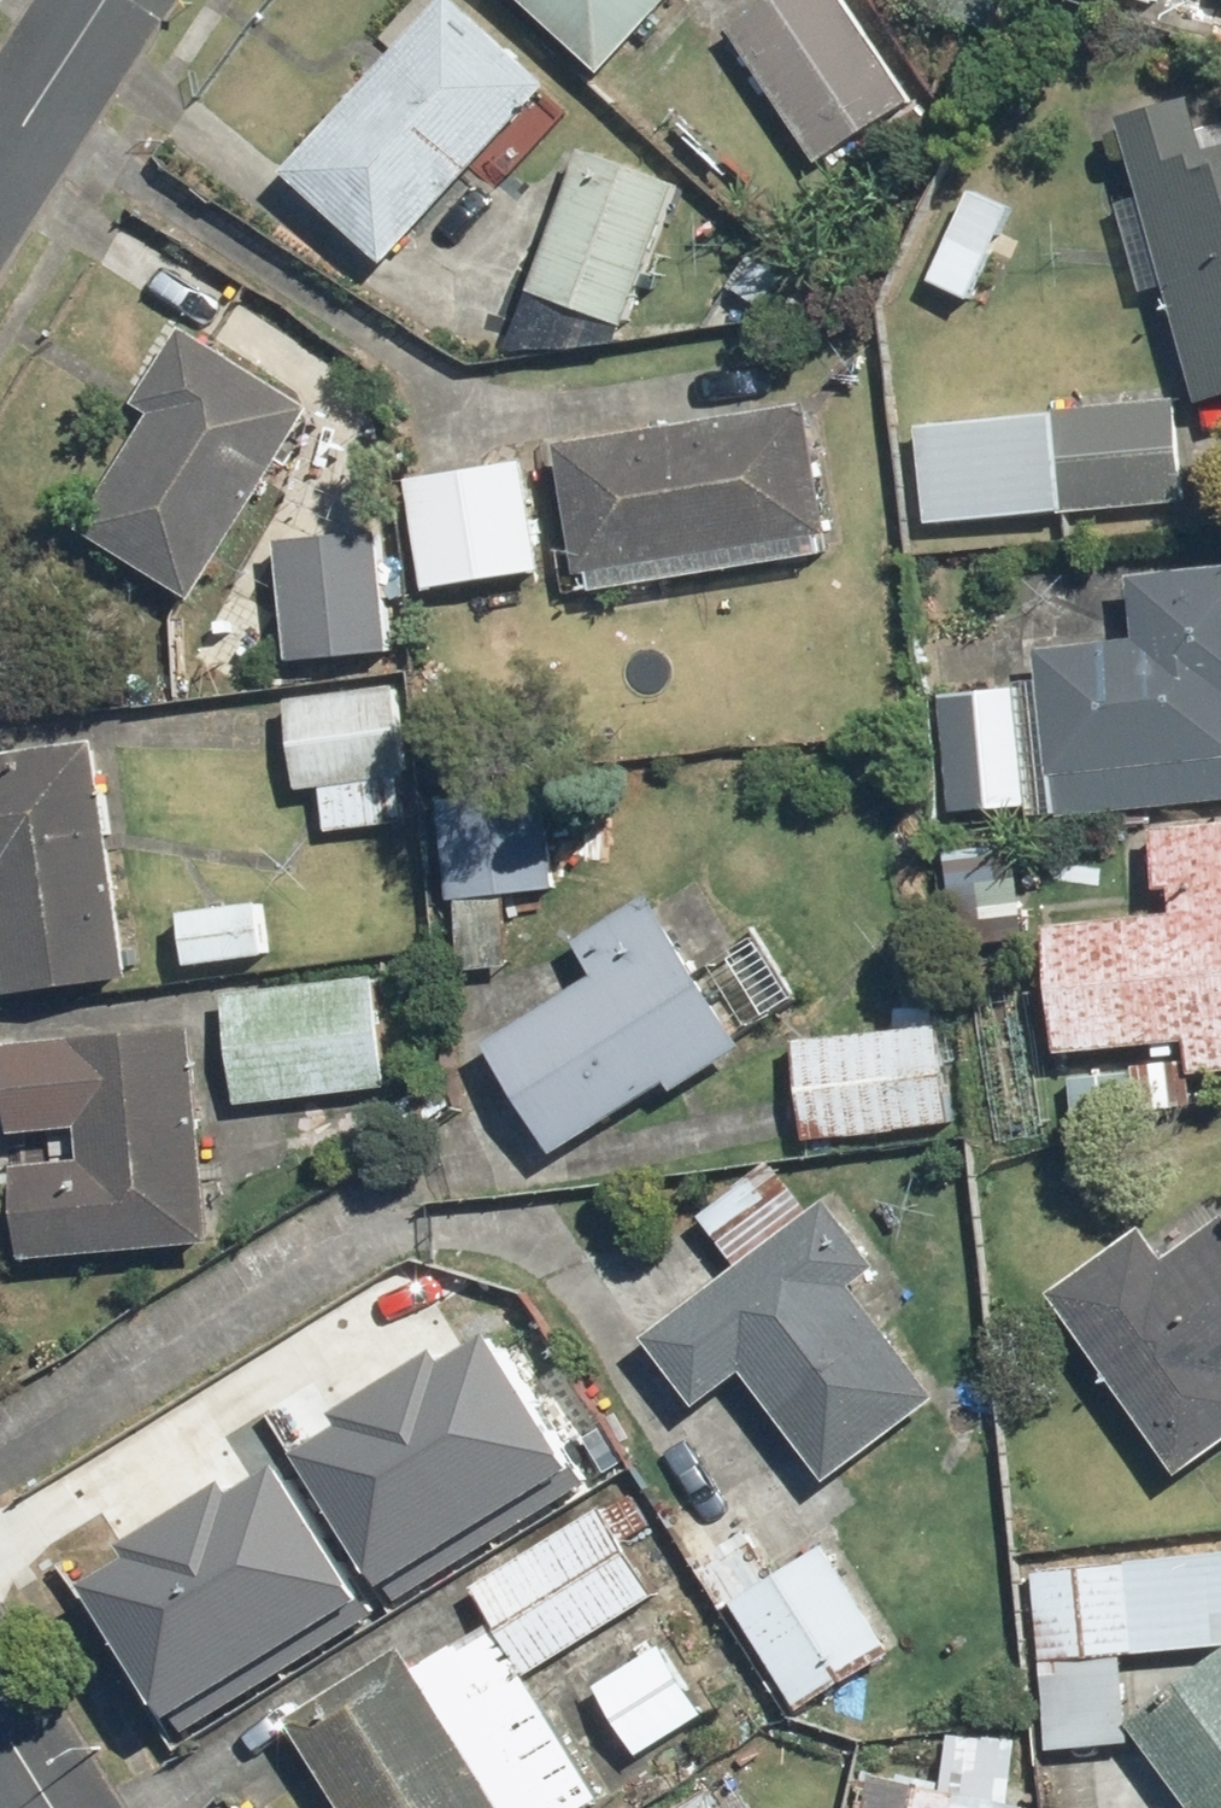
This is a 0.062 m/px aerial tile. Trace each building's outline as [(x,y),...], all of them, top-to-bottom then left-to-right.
[(554,83),(463,0),(449,0),(293,173),(392,262),(554,83)] [(674,0),(528,0),(608,73),(674,0)] [(734,29),(825,160),(913,99),(844,0),(776,0),(734,29)] [(914,4),(999,39),(1015,0),(915,0),(914,4)] [(1151,296),(1178,288),(1212,403),(1220,400),(1220,98),(1130,124),(1151,195),(1124,203),(1151,296)] [(628,328),(677,183),(586,151),(536,296),(628,328)] [(973,299),(1016,207),(972,186),(928,278),(973,299)] [(200,598),(312,406),(184,332),(143,404),(157,412),(87,533),(200,598)] [(924,425),(931,521),(1186,502),(1179,406),(924,425)] [(815,410),(558,449),(579,590),(836,551),(815,410)] [(531,465),(418,479),(431,585),(544,572),(531,465)] [(396,538),(285,541),(289,662),(399,659),(396,538)] [(946,808),(1220,805),(1220,568),(1141,569),(1142,640),(1041,641),(1042,687),(945,688),(946,808)] [(401,687),(292,692),(297,787),(324,786),(326,830),(407,826),(401,687)] [(107,742),(0,755),(0,901),(11,996),(136,980),(107,742)] [(564,794),(455,789),(450,901),(559,906),(564,794)] [(1058,920),(1059,1057),(1195,1056),(1195,1084),(1220,1084),(1220,826),(1154,827),(1154,919),(1058,920)] [(601,971),(490,1042),(561,1152),(674,1080),(681,1091),(747,1048),(651,898),(582,941),(601,971)] [(192,913),(195,963),(271,959),(269,909),(192,913)] [(376,980),(228,996),(239,1102),(387,1087),(376,980)] [(835,1036),(806,1037),(810,1144),(951,1140),(946,994),(834,998),(835,1036)] [(207,1034),(14,1043),(19,1128),(84,1125),(87,1164),(23,1167),(27,1254),(218,1245),(207,1034)] [(709,1223),(744,1263),(648,1346),(705,1411),(748,1373),(839,1478),(940,1391),(852,1290),(885,1262),(830,1199),(814,1213),(774,1167),(709,1223)] [(1058,1290),(1185,1470),(1220,1444),(1220,1231),(1175,1264),(1149,1226),(1058,1290)] [(354,1424),(308,1452),(389,1588),(582,1473),(501,1337),(454,1365),(450,1349),(346,1411),(354,1424)] [(140,1549),(93,1577),(174,1712),(367,1597),(286,1461),(239,1489),(235,1473),(132,1535),(140,1549)] [(669,1526),(641,1483),(479,1588),(485,1597),(535,1675),(665,1591),(636,1547),(669,1526)] [(721,1483),(671,1514),(733,1609),(742,1604),(811,1711),(898,1655),(827,1546),(781,1576),(721,1483)] [(1131,1750),(1122,1651),(1220,1642),(1220,1554),(1032,1570),(1049,1757),(1131,1750)] [(289,1719),(346,1807),(597,1807),(608,1801),(527,1675),(477,1598),(289,1719)] [(663,1644),(600,1684),(644,1753),(707,1712),(663,1644)] [(1132,1728),(1138,1736),(1197,1807),(1220,1807),(1220,1656),(1132,1728)] [(955,1731),(946,1781),(870,1768),(863,1807),(1029,1807),(1031,1795),(998,1790),(1006,1740),(955,1731)] [(729,1775),(677,1807),(750,1807),(729,1775)]
